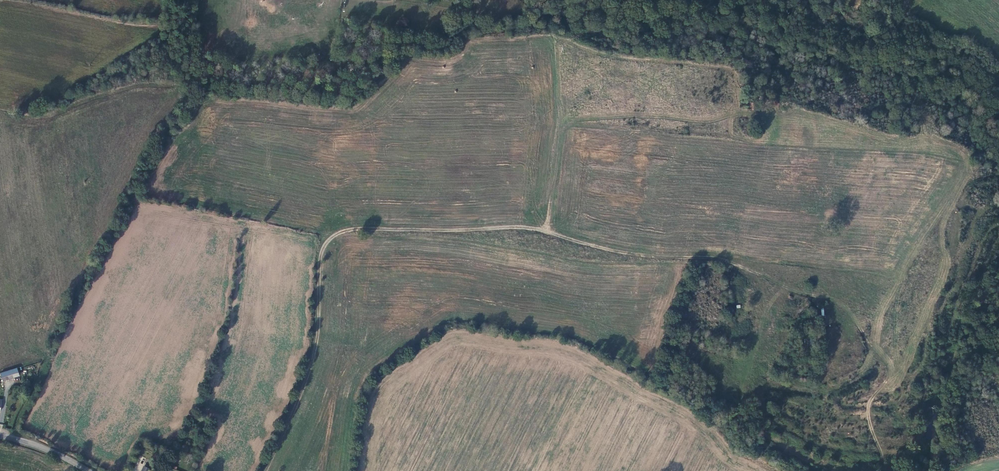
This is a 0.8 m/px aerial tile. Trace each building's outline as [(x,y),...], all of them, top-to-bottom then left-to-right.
[(20,375),(18,368),(7,371),(9,377),(20,375)]
